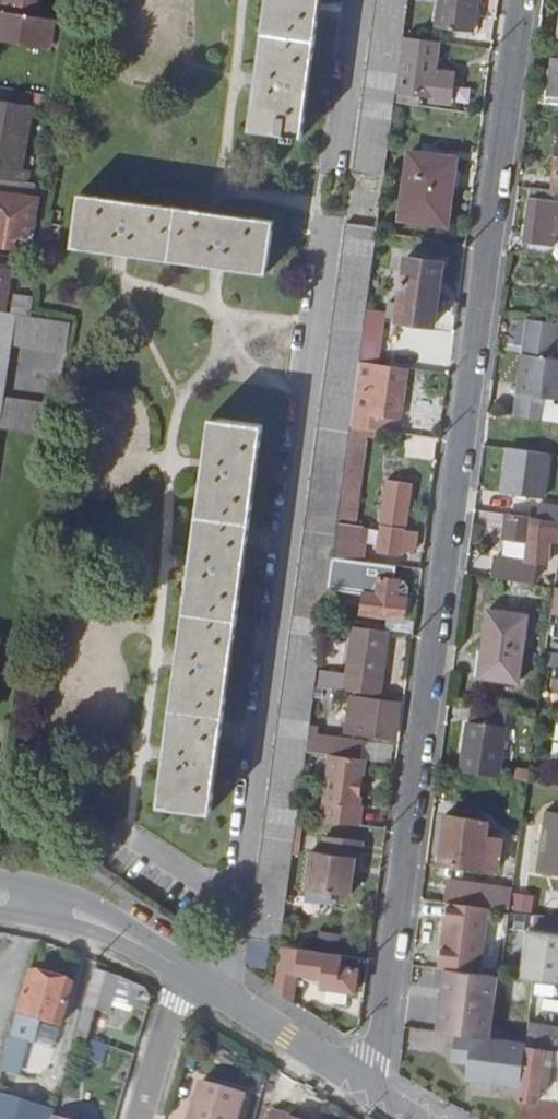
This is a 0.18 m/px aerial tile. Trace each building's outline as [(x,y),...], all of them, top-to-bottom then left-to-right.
[(47,49),(51,23),(36,19),(39,0),(0,0),(0,13),(3,13),(2,15),(0,15),(0,40),(47,49)] [(247,128),(284,132),(283,138),(295,139),(297,135),(301,135),(319,0),(264,0),(247,128)] [(351,177),(384,182),(394,103),(396,91),(401,54),(403,38),(408,0),(375,0),(351,177)] [(476,0),(440,0),(438,27),(472,33),(476,0)] [(401,54),(396,91),(429,95),(428,99),(451,102),(455,74),(433,70),(436,58),(401,54)] [(548,75),(544,98),(557,100),(557,77),(548,75)] [(26,185),(27,173),(24,172),(33,109),(0,104),(0,182),(26,185)] [(454,159),(410,153),(401,219),(446,224),(454,159)] [(42,188),(26,185),(0,182),(0,196),(40,202),(42,188)] [(531,186),(523,242),(552,246),(555,224),(557,224),(557,190),(551,189),(531,186)] [(79,194),(72,248),(266,273),(275,221),(79,194)] [(25,255),(29,231),(34,232),(40,202),(0,196),(0,251),(25,255)] [(246,941),(280,945),(297,818),(306,752),(315,686),(324,620),(328,589),(333,557),(350,426),(352,416),(359,362),(364,324),(377,233),(378,228),(344,223),(246,941)] [(0,256),(0,308),(5,309),(13,258),(0,256)] [(396,318),(396,321),(431,326),(437,286),(433,286),(437,263),(405,258),(402,281),(401,281),(398,304),(387,303),(385,317),(396,318)] [(18,315),(0,312),(0,430),(18,315)] [(527,320),(514,416),(545,420),(548,399),(557,400),(557,358),(554,358),(557,326),(557,324),(527,320)] [(384,326),(364,324),(359,362),(371,364),(378,365),(384,326)] [(407,369),(378,365),(371,364),(367,392),(384,396),(380,416),(391,417),(400,418),(407,369)] [(380,420),(352,416),(350,426),(368,428),(378,430),(380,420)] [(380,416),(380,420),(378,430),(388,431),(391,417),(380,416)] [(266,426),(211,418),(156,806),(210,814),(266,426)] [(557,442),(557,436),(557,426),(538,423),(535,439),(557,442)] [(368,428),(350,426),(333,557),(356,560),(360,525),(355,524),(367,437),(368,428)] [(377,439),(378,430),(368,428),(367,437),(377,439)] [(547,456),(510,450),(503,494),(540,499),(547,456)] [(401,555),(405,529),(410,485),(388,481),(378,553),(401,555)] [(538,519),(557,522),(557,506),(540,504),(538,519)] [(507,515),(504,539),(527,542),(523,561),(496,557),(492,579),(532,584),(535,562),(546,564),(549,543),(556,543),(557,525),(557,522),(538,519),(507,515)] [(419,532),(405,529),(401,555),(416,551),(419,532)] [(365,595),(362,612),(405,619),(408,597),(397,595),(399,582),(399,581),(394,580),(396,566),(356,560),(333,557),(328,589),(365,595)] [(399,582),(397,595),(408,597),(410,588),(404,583),(399,582)] [(517,683),(526,617),(488,611),(482,652),(486,653),(482,679),(517,683)] [(324,669),(321,686),(379,696),(388,633),(359,628),(351,672),(324,669)] [(401,704),(355,698),(351,731),(395,738),(401,704)] [(510,714),(471,708),(469,722),(508,727),(510,714)] [(461,773),(500,780),(508,727),(469,722),(461,773)] [(316,753),(330,755),(362,760),(364,741),(319,735),(317,747),(316,753)] [(330,755),(322,822),(360,827),(363,808),(359,807),(366,761),(362,760),(330,755)] [(538,874),(557,876),(557,807),(556,815),(546,814),(538,874)] [(449,819),(444,865),(497,872),(499,859),(482,856),(487,825),(449,819)] [(350,894),(353,872),(355,859),(361,860),(364,841),(325,836),(323,852),(310,851),(306,889),(350,894)] [(355,859),(353,872),(359,874),(361,860),(355,859)] [(447,885),(444,903),(510,912),(513,895),(447,885)] [(489,911),(449,906),(439,971),(445,971),(451,972),(480,976),(489,911)] [(510,914),(502,977),(557,984),(557,921),(510,914)] [(280,945),(273,991),(287,1000),(291,973),(323,977),(321,987),(356,993),(358,981),(367,984),(371,958),(362,956),(305,949),(280,945)] [(445,971),(441,1000),(448,1001),(451,972),(445,971)] [(139,986),(89,972),(78,1007),(97,1013),(102,998),(134,1006),(139,986)] [(436,1035),(450,1037),(455,1037),(494,1043),(503,980),(480,976),(451,972),(448,1001),(441,1000),(436,1035)] [(19,1015),(14,1013),(7,1038),(26,1043),(30,1044),(37,1020),(58,1025),(68,987),(29,976),(19,1015)] [(515,1118),(557,1118),(557,1092),(537,1088),(541,1071),(544,1051),(557,1053),(557,1030),(528,1027),(525,1047),(519,1093),(515,1118)] [(494,1043),(455,1037),(451,1066),(467,1068),(466,1078),(474,1079),(473,1087),(519,1093),(525,1047),(494,1043)] [(7,1038),(0,1063),(0,1093),(7,1095),(19,1053),(22,1054),(26,1043),(7,1038)] [(544,1051),(541,1071),(557,1073),(557,1053),(544,1051)] [(474,1079),(466,1078),(465,1085),(473,1087),(474,1079)] [(179,1118),(230,1118),(237,1093),(192,1081),(189,1097),(186,1108),(183,1106),(179,1118)] [(19,1098),(7,1095),(0,1093),(0,1118),(13,1118),(19,1098)] [(13,1118),(47,1118),(48,1115),(50,1107),(19,1098),(13,1118)] [(265,1110),(262,1118),(298,1118),(265,1110)]
